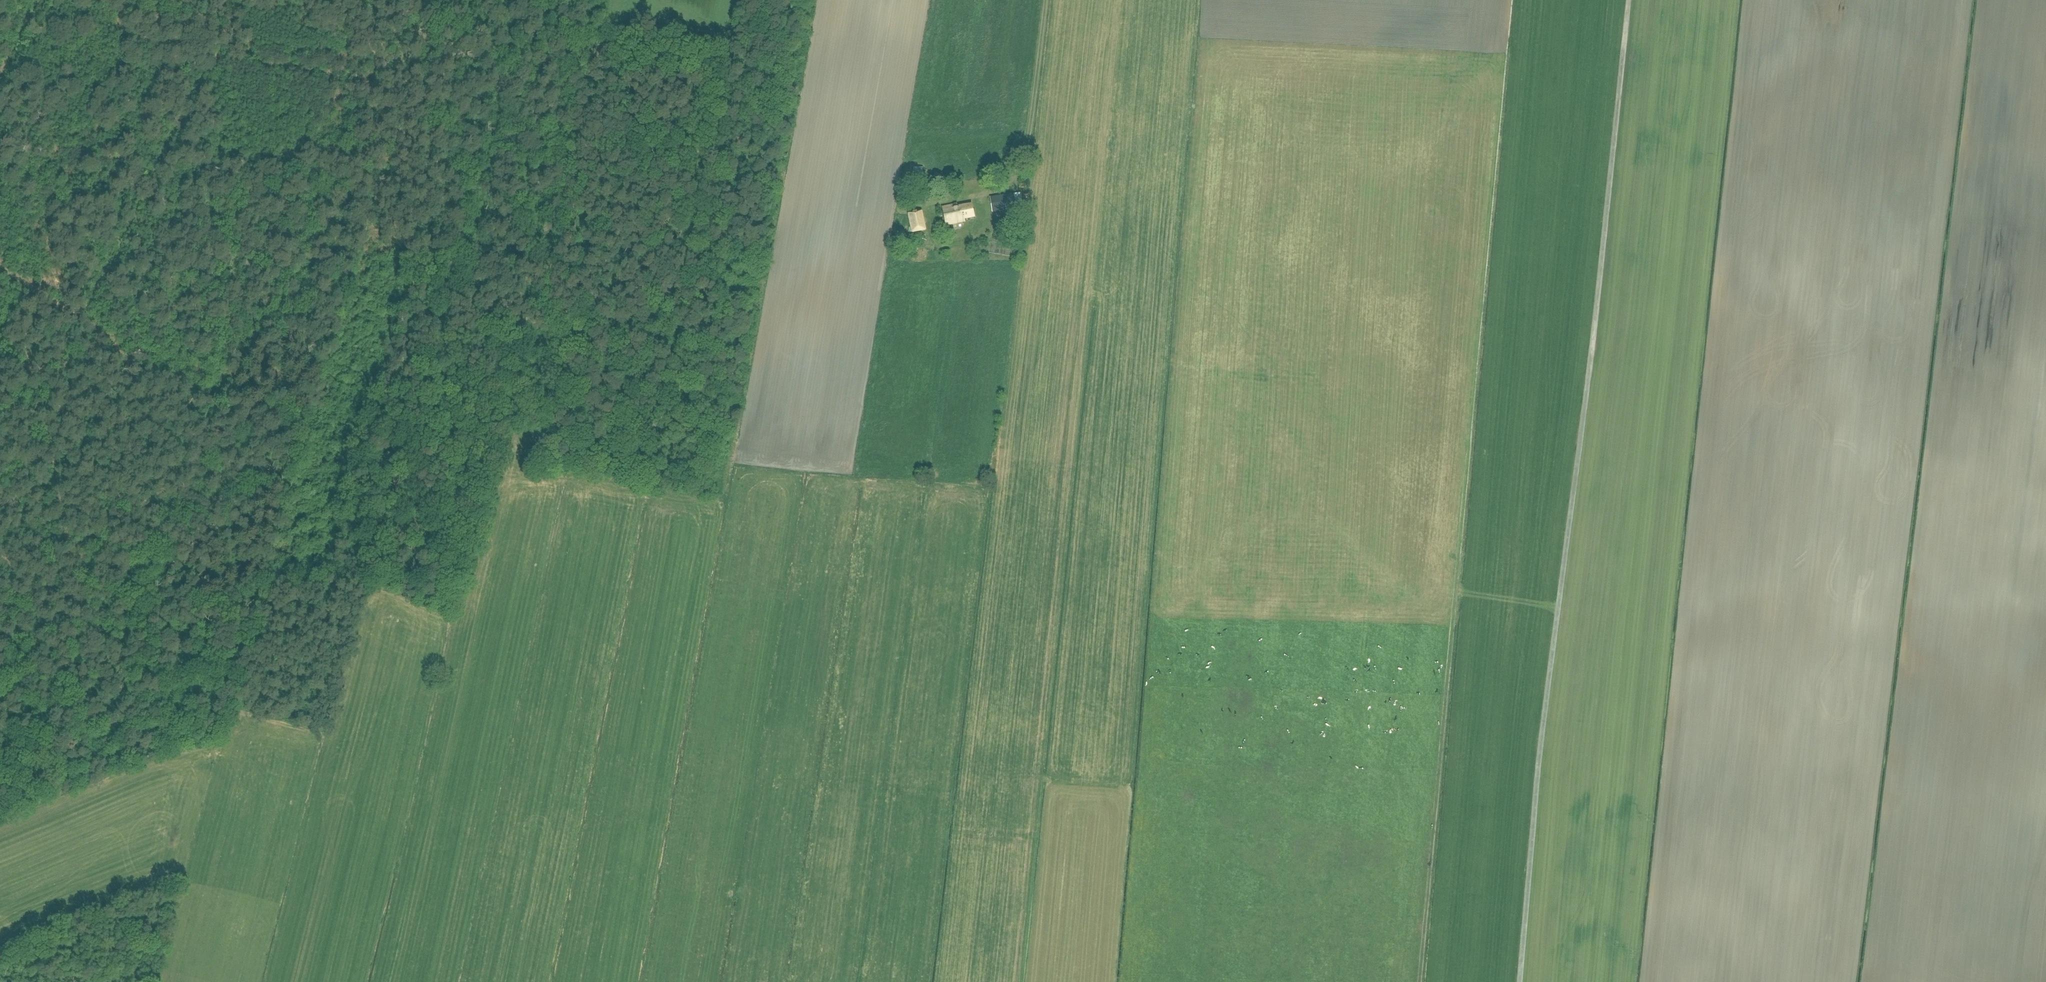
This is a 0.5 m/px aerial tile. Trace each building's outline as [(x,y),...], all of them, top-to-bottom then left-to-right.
[(1008,203),(1021,201),(1019,195),(1007,197),(1008,203)] [(992,205),(1004,203),(1003,197),(991,199),(992,205)] [(958,208),(958,205),(943,208),(946,225),(965,222),(964,219),(973,217),(971,206),(958,208)] [(911,231),(924,229),(921,212),(908,214),(911,231)]
